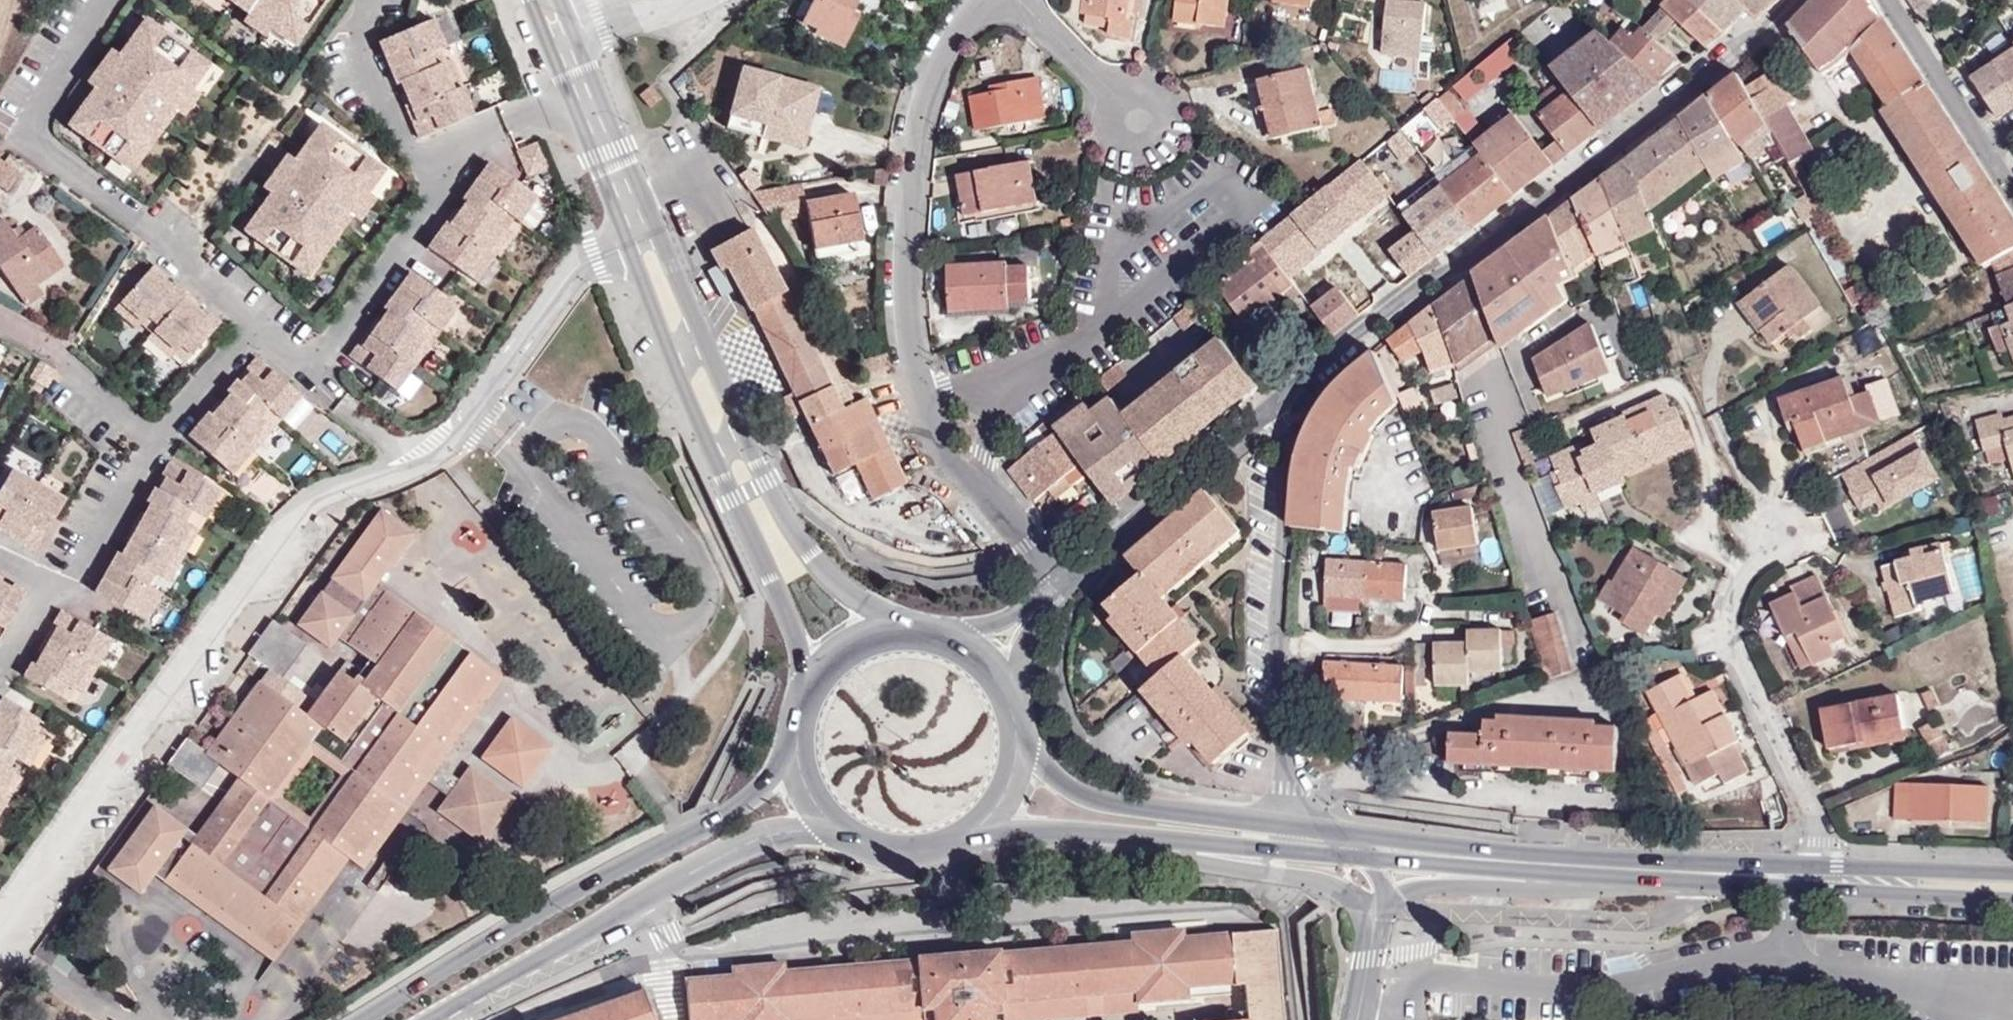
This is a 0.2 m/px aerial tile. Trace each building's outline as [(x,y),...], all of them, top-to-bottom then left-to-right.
[(247,11),(242,18),(266,34),(270,28),(293,45),(326,0),(233,0),(247,11)] [(864,14),(858,11),(862,0),(818,0),(807,27),(822,32),(820,38),(851,48),(864,14)] [(1081,11),(1086,14),(1085,21),(1107,26),(1107,32),(1133,35),(1136,9),(1129,9),(1131,0),(1083,0),(1081,11)] [(1175,17),(1223,24),(1227,0),(1178,0),(1175,17)] [(1384,59),(1426,64),(1432,8),(1423,7),(1424,0),(1392,0),(1384,59)] [(1558,3),(1568,12),(1575,5),(1572,4),(1577,0),(1562,0),(1558,3)] [(1726,31),(1693,0),(1669,0),(1666,4),(1660,0),(1658,0),(1639,21),(1663,41),(1681,22),(1709,48),(1726,31)] [(1749,9),(1739,0),(1693,0),(1726,31),(1749,9)] [(1780,0),(1739,0),(1749,9),(1759,18),(1780,0)] [(1877,0),(1816,0),(1790,26),(1824,75),(1845,59),(1853,51),(1873,80),(1889,105),(1885,109),(1987,266),(2012,251),(2012,216),(1929,87),(1877,0)] [(1937,0),(1913,0),(1927,21),(1942,4),(1937,0)] [(402,95),(420,139),(475,116),(464,88),(456,91),(444,65),(441,65),(437,54),(448,49),(435,19),(380,43),(398,86),(402,85),(406,93),(402,95)] [(1660,82),(1688,63),(1634,19),(1613,39),(1660,82)] [(209,68),(145,22),(119,56),(112,53),(87,85),(93,91),(66,129),(130,175),(175,115),(183,119),(200,95),(193,90),(209,68)] [(1602,128),(1660,82),(1598,26),(1550,67),(1561,80),(1602,128)] [(1508,34),(1452,84),(1468,102),(1524,52),(1508,34)] [(1991,65),(2012,97),(2012,45),(2012,43),(1988,59),(1991,65)] [(1853,51),(1845,59),(1865,85),(1873,80),(1853,51)] [(452,61),(444,65),(456,91),(464,88),(452,61)] [(1802,97),(1784,62),(1746,83),(1771,127),(1774,134),(1788,159),(1821,219),(1831,212),(1801,160),(1815,154),(1790,106),(1802,97)] [(1309,65),(1257,77),(1272,138),(1335,124),(1330,107),(1319,111),(1309,65)] [(1996,119),(2012,108),(2012,97),(1991,65),(1970,79),(1996,119)] [(801,146),(815,85),(740,71),(727,127),(801,146)] [(1771,127),(1746,83),(1741,72),(1712,96),(1724,114),(1738,137),(1743,146),(1771,127)] [(991,94),(968,96),(972,124),(1039,116),(1035,76),(991,82),(991,94)] [(1517,195),(1602,128),(1561,80),(1529,104),(1548,128),(1535,138),(1512,108),(1488,126),(1492,132),(1475,144),(1479,149),(1517,195)] [(1436,111),(1443,105),(1444,107),(1439,111),(1449,124),(1468,110),(1451,90),(1432,106),(1436,111)] [(1712,96),(1681,119),(1713,176),(1722,168),(1713,155),(1721,148),(1709,128),(1724,114),(1712,96)] [(1419,150),(1441,134),(1422,108),(1399,125),(1419,150)] [(1721,148),(1738,137),(1724,114),(1709,128),(1721,148)] [(1681,119),(1659,137),(1692,191),(1702,183),(1707,191),(1717,182),(1713,176),(1681,119)] [(1402,129),(1395,135),(1409,151),(1415,147),(1402,129)] [(1774,134),(1756,145),(1770,169),(1788,159),(1774,134)] [(380,183),(316,136),(290,172),(284,167),(258,201),(265,207),(239,244),(302,291),(346,230),(352,234),(370,211),(364,205),(380,183)] [(1659,137),(1632,160),(1657,227),(1699,201),(1692,191),(1659,137)] [(517,144),(522,173),(547,169),(541,140),(517,144)] [(1476,226),(1517,195),(1479,149),(1440,178),(1476,226)] [(0,152),(0,177),(7,182),(20,166),(0,152)] [(1027,159),(956,169),(962,211),(974,211),(974,218),(1038,208),(1027,159)] [(1414,275),(1438,255),(1363,160),(1312,205),(1328,226),(1340,243),(1382,301),(1397,288),(1351,226),(1377,206),(1416,258),(1407,264),(1414,275)] [(1632,160),(1605,180),(1634,260),(1665,250),(1657,227),(1632,160)] [(538,200),(490,165),(461,204),(464,206),(459,214),(455,213),(428,251),(476,286),(494,261),(487,255),(504,233),(499,228),(506,218),(518,226),(538,200)] [(883,186),(885,167),(872,169),(869,183),(883,186)] [(1438,255),(1476,226),(1440,178),(1416,194),(1407,187),(1399,191),(1396,189),(1391,193),(1438,255)] [(1605,180),(1577,200),(1593,243),(1600,257),(1605,271),(1634,260),(1605,180)] [(860,251),(848,193),(802,201),(812,258),(860,251)] [(1577,200),(1555,218),(1571,255),(1593,243),(1577,200)] [(1756,201),(1742,218),(1753,228),(1767,210),(1756,201)] [(1281,264),(1328,226),(1312,205),(1266,243),(1281,264)] [(1762,248),(1787,233),(1775,213),(1750,227),(1762,248)] [(62,262),(33,223),(21,231),(14,222),(9,226),(1,216),(0,216),(0,269),(18,294),(36,281),(62,262)] [(1519,332),(1567,294),(1559,282),(1578,274),(1577,270),(1571,255),(1555,218),(1491,266),(1519,332)] [(750,225),(709,249),(720,273),(729,268),(750,308),(794,388),(778,394),(791,419),(805,412),(834,473),(859,463),(872,496),(909,478),(867,395),(846,405),(844,402),(856,396),(847,379),(843,380),(808,313),(799,318),(750,225)] [(1826,229),(1813,236),(1839,283),(1853,276),(1826,229)] [(487,255),(494,261),(511,237),(504,233),(487,255)] [(1281,264),(1266,243),(1255,252),(1260,257),(1213,293),(1209,290),(1197,300),(1202,305),(1215,295),(1230,316),(1241,309),(1255,329),(1295,298),(1300,304),(1293,309),(1299,319),(1314,307),(1281,264)] [(1363,315),(1382,301),(1340,243),(1326,252),(1334,262),(1328,267),(1363,315)] [(1593,243),(1571,255),(1577,270),(1600,257),(1593,243)] [(1987,266),(2004,297),(1990,305),(1993,314),(2012,305),(2012,251),(1987,266)] [(1006,259),(945,264),(947,311),(1010,307),(1010,298),(1029,297),(1027,263),(1005,264),(1006,259)] [(151,262),(148,266),(160,276),(163,273),(151,262)] [(1804,316),(1818,303),(1784,262),(1738,299),(1775,346),(1795,330),(1799,333),(1811,326),(1804,316)] [(148,266),(117,300),(139,319),(143,314),(154,323),(149,329),(171,348),(177,342),(188,352),(216,320),(205,310),(202,313),(193,305),(181,294),(184,291),(172,281),(169,284),(160,276),(148,266)] [(1491,266),(1474,279),(1502,345),(1519,332),(1491,266)] [(459,308),(411,274),(384,312),(386,315),(381,322),(378,321),(350,358),(398,394),(415,370),(408,364),(425,341),(421,338),(428,327),(439,334),(459,308)] [(1474,279),(1435,307),(1444,335),(1460,372),(1502,345),(1474,279)] [(24,302),(42,289),(36,281),(18,294),(24,302)] [(1859,287),(1846,294),(1857,316),(1864,312),(1866,318),(1874,316),(1859,287)] [(181,294),(193,305),(196,302),(184,291),(181,294)] [(133,326),(139,319),(117,300),(112,307),(133,326)] [(1993,314),(1997,324),(1990,327),(1997,349),(1987,353),(1997,375),(2012,367),(2012,305),(1993,314)] [(1435,307),(1390,345),(1405,362),(1420,357),(1426,379),(1454,371),(1444,335),(1435,307)] [(1880,321),(1861,332),(1870,351),(1888,341),(1880,321)] [(1591,323),(1533,360),(1548,395),(1611,370),(1591,323)] [(166,354),(171,348),(149,329),(144,335),(166,354)] [(1264,390),(1224,338),(1126,414),(1166,465),(1264,390)] [(408,364),(415,370),(433,346),(425,341),(408,364)] [(1395,399),(1378,354),(1342,384),(1327,401),(1310,428),(1300,459),(1296,532),(1343,533),(1347,480),(1354,443),(1365,426),(1380,410),(1395,399)] [(254,417),(263,407),(275,417),(296,394),(253,355),(222,389),(226,392),(207,413),(204,410),(183,433),(226,472),(247,449),(241,443),(259,422),(254,417)] [(1131,374),(1121,363),(1102,379),(1111,389),(1131,374)] [(1841,372),(1774,398),(1792,450),(1897,413),(1886,376),(1863,382),(1864,390),(1850,395),(1841,372)] [(1436,401),(1457,394),(1452,379),(1431,387),(1436,401)] [(1692,445),(1675,402),(1666,406),(1662,393),(1642,401),(1646,411),(1628,418),(1625,414),(1593,429),(1597,445),(1583,449),(1583,455),(1571,460),(1565,445),(1549,450),(1558,476),(1552,479),(1563,508),(1579,500),(1582,508),(1601,500),(1596,493),(1624,480),(1624,475),(1692,445)] [(1115,506),(1166,465),(1126,414),(1116,400),(1095,414),(1081,396),(1052,420),(1115,506)] [(300,416),(311,435),(327,427),(315,407),(300,416)] [(2005,422),(2004,415),(1978,420),(1985,458),(2007,453),(2009,444),(2012,463),(2012,421),(2005,422)] [(1047,502),(1086,472),(1054,432),(1010,467),(1035,501),(1042,495),(1047,502)] [(1882,506),(1937,474),(1914,433),(1844,473),(1852,488),(1867,479),(1877,497),(1882,506)] [(279,460),(297,479),(314,463),(296,444),(279,460)] [(90,590),(141,619),(156,592),(142,584),(150,571),(156,575),(171,549),(186,523),(179,520),(187,507),(201,515),(215,489),(165,460),(142,499),(146,501),(138,514),(131,528),(123,542),(117,552),(113,550),(90,590)] [(0,480),(0,532),(30,549),(60,499),(7,468),(0,480)] [(1852,488),(1862,505),(1877,497),(1867,479),(1852,488)] [(1206,490),(1128,556),(1142,575),(1100,609),(1157,676),(1141,691),(1205,767),(1245,732),(1183,656),(1200,640),(1165,599),(1241,532),(1206,490)] [(127,526),(131,528),(138,514),(135,512),(127,526)] [(1481,546),(1472,512),(1450,515),(1450,523),(1438,524),(1443,554),(1481,546)] [(239,704),(407,808),(428,780),(446,793),(436,808),(484,842),(555,743),(512,711),(460,776),(440,763),(507,675),(378,579),(411,533),(376,516),(296,620),(330,645),(339,635),(375,658),(362,676),(340,663),(337,666),(277,619),(252,654),(266,665),(239,704)] [(193,528),(186,523),(171,549),(179,553),(193,528)] [(119,540),(123,542),(131,528),(127,526),(119,540)] [(1908,551),(1910,560),(1878,566),(1891,618),(1915,613),(1914,604),(1953,596),(1940,544),(1908,551)] [(1691,580),(1637,545),(1599,598),(1621,615),(1618,620),(1642,636),(1658,615),(1663,618),(1691,580)] [(171,549),(156,575),(164,579),(179,553),(171,549)] [(1407,602),(1408,565),(1327,560),(1323,614),(1364,615),(1365,600),(1407,602)] [(1841,642),(1817,579),(1790,590),(1792,598),(1769,606),(1794,674),(1830,661),(1826,649),(1841,642)] [(1,626),(22,590),(8,583),(6,587),(0,583),(0,626),(1,626)] [(19,674),(56,695),(63,682),(70,686),(84,660),(92,665),(107,638),(56,610),(40,637),(44,639),(37,652),(31,662),(27,660),(19,674)] [(1557,614),(1529,624),(1545,684),(1574,675),(1557,614)] [(1474,645),(1438,645),(1438,687),(1473,687),(1473,674),(1504,674),(1504,633),(1474,633),(1474,645)] [(111,667),(123,641),(110,635),(98,661),(111,667)] [(33,650),(37,652),(44,639),(40,637),(33,650)] [(84,660),(70,686),(77,690),(92,665),(84,660)] [(1402,671),(1327,666),(1323,701),(1402,708),(1402,671)] [(1677,672),(1642,690),(1687,787),(1713,775),(1717,785),(1745,774),(1730,744),(1736,741),(1710,687),(1689,697),(1677,672)] [(1943,709),(1934,692),(1924,698),(1933,714),(1943,709)] [(1905,730),(1893,694),(1819,717),(1832,756),(1867,747),(1868,740),(1905,730)] [(34,718),(0,696),(0,786),(9,772),(3,768),(10,756),(17,760),(32,735),(26,731),(34,718)] [(365,868),(407,808),(239,704),(207,749),(192,738),(174,765),(202,786),(219,761),(238,773),(197,830),(156,797),(106,866),(141,891),(156,874),(274,958),(350,857),(365,868)] [(1646,716),(1635,721),(1659,771),(1671,765),(1646,716)] [(1622,772),(1621,729),(1603,729),(1602,722),(1500,721),(1499,726),(1487,726),(1487,739),(1451,737),(1451,767),(1622,772)] [(1924,730),(1938,758),(1953,750),(1939,722),(1924,730)] [(39,739),(32,735),(17,760),(24,764),(39,739)] [(9,772),(0,786),(0,800),(1,801),(16,776),(9,772)] [(1985,825),(1986,786),(1910,784),(1911,821),(1985,825)] [(1243,988),(1246,1019),(1284,1019),(1276,931),(1181,938),(1180,931),(1131,934),(1131,944),(1124,945),(1050,952),(997,956),(997,954),(981,955),(981,949),(951,951),(934,953),(935,959),(918,960),(917,964),(784,974),(784,966),(733,969),(733,979),(686,984),(690,1019),(827,1019),(923,1012),(924,1019),(992,1019),(992,1018),(1002,1017),(1002,1004),(1054,999),(1136,992),(1138,1004),(1187,1000),(1186,989),(1233,985),(1233,989),(1243,988)] [(640,986),(543,1019),(652,1019),(640,986)] [(1003,1019),(1088,1019),(1139,1016),(1138,1004),(1136,992),(1054,999),(1002,1004),(1002,1017),(1003,1019)] [(923,1012),(827,1019),(924,1019),(923,1012)]
